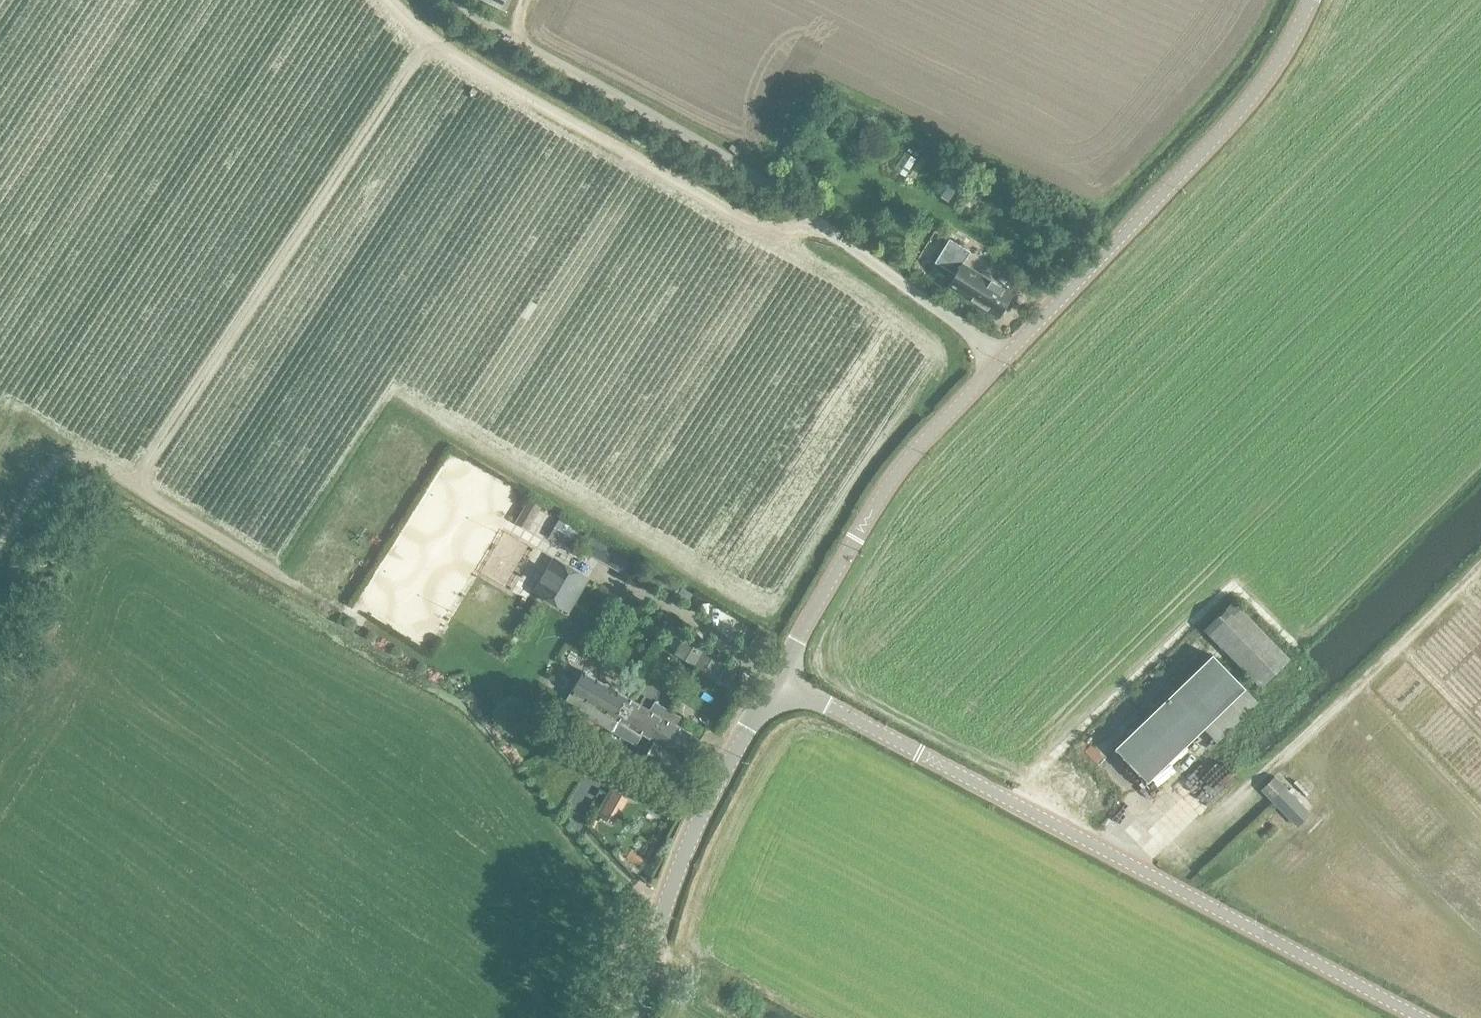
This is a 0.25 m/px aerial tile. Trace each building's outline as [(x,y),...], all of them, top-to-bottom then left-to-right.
[(904,149),(896,166),(912,173),(920,157),(904,149)] [(1008,292),(978,274),(960,262),(967,250),(946,238),(932,261),(953,274),(946,285),(965,296),(994,314),(996,311),(998,310),(1002,305),(1001,302),(1008,292)] [(528,530),(542,507),(528,499),(515,522),(528,530)] [(579,530),(559,518),(549,537),(556,541),(558,536),(572,544),(579,530)] [(536,591),(555,602),(568,609),(586,578),(555,559),(536,591)] [(1260,687),(1290,658),(1233,599),(1203,629),(1260,687)] [(692,663),(702,647),(685,636),(674,652),(692,663)] [(702,647),(692,663),(713,676),(724,660),(702,647)] [(1216,741),(1257,702),(1213,655),(1117,748),(1147,780),(1203,727),(1216,741)] [(612,729),(629,699),(584,673),(567,702),(612,729)] [(649,737),(666,708),(654,701),(648,710),(629,699),(612,729),(636,743),(642,733),(649,737)] [(666,708),(649,737),(655,741),(657,737),(674,747),(672,751),(687,759),(699,739),(674,725),(679,716),(666,708)] [(657,737),(655,741),(644,759),(676,778),(687,759),(672,751),(674,747),(657,737)] [(588,796),(598,776),(587,771),(572,800),(580,804),(585,794),(588,796)] [(1286,815),(1300,802),(1275,777),(1262,790),(1286,815)] [(628,797),(612,789),(598,814),(614,823),(628,797)] [(644,858),(630,850),(626,857),(647,869),(645,873),(651,877),(661,859),(655,856),(660,847),(653,843),(644,858)]
